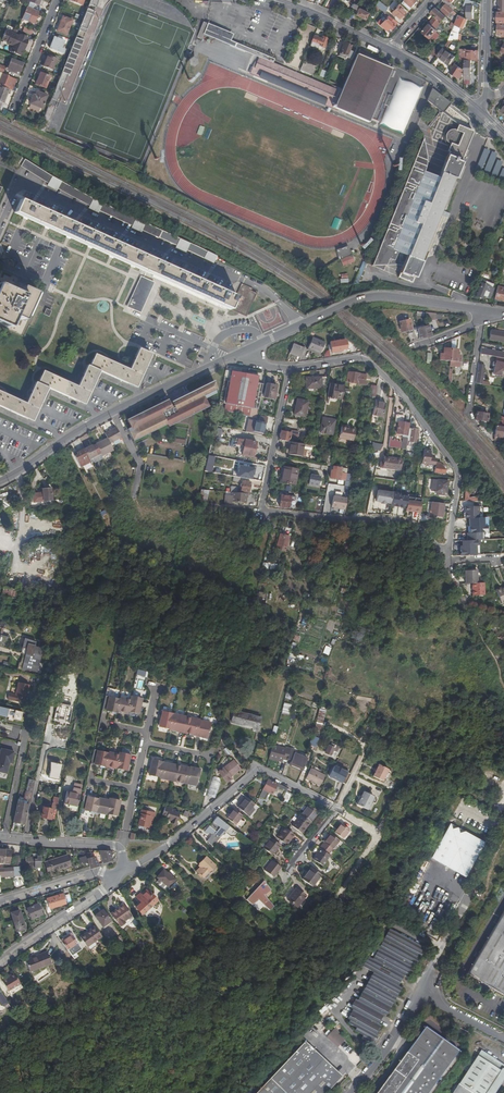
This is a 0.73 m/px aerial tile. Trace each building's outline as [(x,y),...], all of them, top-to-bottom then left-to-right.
[(34,9),(36,4),(41,6),(43,1),(40,0),(30,0),(29,1),(27,6),(34,9)] [(45,133),(48,126),(47,125),(52,112),(54,112),(89,24),(98,0),(90,0),(87,9),(82,20),(81,23),(74,41),(67,59),(60,77),(53,94),(46,112),(39,130),(45,133)] [(352,4),(350,7),(354,9),(355,6),(352,4),(355,0),(344,0),(352,4)] [(409,10),(412,7),(411,6),(416,0),(404,0),(401,3),(409,10)] [(473,2),(469,0),(466,0),(464,6),(468,6),(467,18),(473,18),(474,6),(473,6),(473,2)] [(388,8),(378,1),(376,6),(379,9),(383,12),(385,13),(388,8)] [(400,8),(401,7),(399,4),(396,8),(395,7),(393,9),(394,10),(392,12),(399,19),(405,12),(400,8)] [(453,10),(448,5),(447,4),(442,10),(448,16),(453,10)] [(39,12),(26,7),(22,17),(29,20),(29,21),(34,23),(39,12)] [(87,9),(83,7),(80,15),(77,13),(75,17),(82,20),(87,9)] [(365,20),(368,13),(359,8),(355,15),(365,20)] [(447,17),(436,8),(431,14),(435,17),(432,21),(433,22),(431,25),(438,31),(438,32),(442,28),(439,25),(447,17)] [(451,18),(454,14),(456,15),(457,13),(453,10),(448,16),(451,18)] [(455,25),(464,29),(469,20),(460,15),(459,15),(458,16),(455,25)] [(66,35),(72,20),(63,16),(61,21),(57,31),(66,35)] [(390,29),(397,22),(388,16),(386,19),(383,22),(380,25),(386,31),(389,28),(390,29)] [(201,40),(203,36),(205,31),(207,26),(204,24),(198,39),(201,40)] [(438,31),(431,25),(430,24),(424,32),(431,38),(438,31)] [(21,35),(20,36),(20,38),(17,37),(18,35),(7,31),(4,38),(10,40),(9,43),(8,44),(13,46),(11,53),(22,57),(24,51),(25,48),(27,49),(30,40),(29,40),(29,38),(21,35)] [(205,31),(203,36),(245,53),(259,58),(272,64),(273,64),(274,60),(230,42),(230,41),(205,31)] [(64,41),(55,37),(50,49),(63,54),(65,50),(61,48),(64,41)] [(328,39),(323,37),(322,40),(314,37),(310,46),(317,49),(319,46),(324,48),(328,39)] [(446,50),(451,43),(454,43),(454,41),(449,41),(445,46),(444,48),(446,50)] [(344,56),(352,60),(357,48),(348,43),(347,45),(344,44),(339,57),(343,58),(344,56)] [(437,49),(432,55),(437,58),(438,56),(442,51),(438,48),(437,49)] [(442,51),(438,56),(451,64),(456,57),(446,50),(444,48),(442,51)] [(476,60),(479,61),(479,51),(466,51),(466,49),(462,49),(462,60),(465,60),(472,60),(476,60)] [(309,79),(273,64),(272,64),(271,67),(258,61),(254,71),(333,104),(331,107),(341,111),(369,123),(392,69),(357,54),(341,92),(309,79)] [(57,59),(48,55),(47,56),(43,66),(53,70),(57,59)] [(272,64),(259,58),(258,61),(271,67),(272,64)] [(22,65),(23,63),(12,59),(7,70),(18,75),(19,73),(22,65)] [(312,76),(316,67),(305,63),(303,68),(301,67),(300,71),(312,76)] [(462,73),(464,70),(456,65),(451,72),(456,76),(457,74),(461,77),(463,74),(462,73)] [(297,93),(331,107),(333,104),(254,71),(252,74),(297,93)] [(9,89),(10,90),(11,87),(13,88),(16,80),(8,76),(8,75),(3,73),(0,81),(0,82),(0,83),(0,86),(9,89)] [(50,77),(40,73),(39,77),(36,84),(45,88),(50,77)] [(404,134),(421,86),(398,78),(381,125),(404,134)] [(1,109),(3,103),(4,103),(9,89),(0,86),(0,108),(1,109)] [(451,103),(432,89),(427,101),(437,109),(438,112),(441,111),(443,113),(451,103)] [(46,96),(36,92),(34,98),(32,98),(30,104),(42,108),(43,105),(44,105),(44,104),(43,103),(46,96)] [(469,140),(473,132),(472,131),(458,125),(457,129),(456,130),(454,129),(451,129),(448,131),(446,133),(445,136),(445,138),(446,140),(448,143),(450,144),(447,152),(449,152),(448,156),(447,156),(446,160),(445,160),(438,177),(423,171),(423,147),(419,147),(402,187),(371,266),(383,270),(385,265),(387,262),(400,262),(400,254),(406,257),(404,262),(402,265),(401,269),(400,273),(398,277),(412,283),(414,278),(415,278),(416,275),(420,266),(420,265),(421,262),(420,262),(454,178),(455,179),(457,176),(461,166),(462,162),(461,162),(469,140)] [(456,130),(457,129),(455,128),(453,128),(451,128),(449,129),(447,130),(445,132),(444,134),(444,136),(444,139),(444,141),(448,143),(446,140),(445,138),(445,136),(446,133),(448,131),(451,129),(454,129),(456,130)] [(475,172),(478,173),(487,152),(488,150),(484,149),(475,172)] [(487,152),(478,173),(480,174),(490,151),(488,150),(487,152)] [(482,175),(488,177),(497,154),(492,152),(482,175)] [(39,169),(22,157),(18,164),(48,183),(67,194),(94,209),(113,218),(143,231),(159,239),(163,232),(162,232),(144,224),(119,212),(100,203),(80,192),(57,180),(52,177),(39,169)] [(490,178),(495,180),(502,162),(497,160),(490,178)] [(253,287),(242,282),(236,296),(201,280),(81,227),(20,200),(15,213),(128,263),(202,296),(247,315),(257,292),(252,290),(253,287)] [(337,229),(341,222),(335,220),(331,226),(337,229)] [(351,254),(347,246),(337,250),(337,254),(338,259),(340,259),(351,254)] [(358,284),(366,263),(362,261),(354,283),(358,284)] [(154,282),(141,277),(128,306),(141,312),(154,282)] [(59,286),(60,279),(53,278),(51,284),(59,286)] [(494,289),(485,286),(479,283),(474,295),(483,299),(484,297),(489,299),(494,289)] [(9,328),(14,316),(24,321),(35,294),(22,288),(19,294),(0,286),(0,324),(9,328)] [(503,290),(503,288),(497,287),(494,299),(501,300),(503,301),(503,291),(503,290)] [(412,332),(409,320),(399,322),(402,332),(407,331),(408,333),(412,332)] [(420,338),(431,335),(429,326),(422,327),(417,328),(420,338)] [(491,330),(490,339),(503,341),(503,332),(491,330)] [(320,353),(321,351),(323,345),(324,342),(312,337),(308,348),(315,351),(319,352),(320,353)] [(346,349),(345,340),(330,342),(332,352),(341,351),(341,349),(346,349)] [(300,357),(305,347),(294,342),(289,353),(300,357)] [(140,348),(130,369),(96,354),(90,366),(88,365),(83,376),(79,386),(44,371),(39,383),(37,383),(32,394),(27,404),(0,392),(0,407),(34,421),(44,400),(49,388),(86,404),(96,381),(101,371),(137,387),(152,353),(140,348)] [(451,361),(452,349),(445,349),(445,354),(442,354),(442,360),(451,361)] [(458,349),(452,349),(451,361),(451,363),(461,363),(461,361),(462,361),(461,355),(458,355),(458,349)] [(480,354),(497,357),(503,359),(503,353),(481,349),(480,354)] [(503,376),(503,363),(496,362),(494,362),(493,362),(492,366),(493,367),(495,367),(495,369),(502,370),(502,375),(501,376),(503,376)] [(479,364),(476,383),(489,385),(490,383),(482,381),(483,373),(484,369),(484,365),(479,364)] [(501,376),(502,375),(494,373),(495,369),(495,367),(493,367),(492,376),(503,378),(503,376),(501,376)] [(225,371),(218,409),(257,417),(258,413),(265,378),(225,371)] [(348,382),(364,384),(365,375),(358,373),(350,371),(350,372),(348,372),(347,378),(349,378),(348,382)] [(321,377),(306,377),(306,388),(314,388),(321,388),(321,386),(321,377)] [(217,394),(215,383),(187,396),(187,397),(185,398),(185,397),(172,403),(174,407),(172,408),(168,401),(142,413),(143,414),(141,415),(140,414),(127,420),(131,428),(128,430),(133,442),(168,426),(169,428),(207,410),(204,403),(204,402),(201,403),(200,402),(214,395),(217,394)] [(342,399),(344,385),(330,383),(328,396),(342,399)] [(369,395),(376,397),(377,385),(371,383),(369,395)] [(274,399),(276,386),(266,384),(264,397),(274,399)] [(214,395),(200,402),(201,403),(204,402),(204,403),(215,397),(214,395)] [(308,401),(297,399),(294,414),(305,416),(308,401)] [(375,403),(373,416),(383,418),(385,405),(375,403)] [(476,419),(478,423),(481,424),(482,421),(487,421),(488,414),(477,412),(476,419)] [(409,428),(410,423),(404,422),(404,415),(397,414),(396,418),(396,421),(399,422),(397,433),(408,434),(409,428)] [(255,431),(254,434),(261,436),(261,433),(262,433),(264,423),(266,423),(267,418),(260,417),(259,421),(256,421),(254,431),(255,431)] [(335,419),(323,417),(321,431),(333,434),(335,419)] [(349,428),(341,426),(339,438),(353,440),(355,429),(349,428)] [(495,436),(502,437),(503,429),(503,427),(496,426),(495,436)] [(116,427),(105,433),(107,438),(110,443),(121,437),(116,427)] [(418,429),(409,428),(408,434),(408,437),(408,441),(408,443),(415,444),(415,442),(416,442),(416,438),(418,438),(418,435),(417,435),(418,429)] [(281,433),(279,440),(289,441),(290,439),(298,440),(298,436),(305,438),(306,433),(301,433),(291,431),(291,433),(285,432),(285,433),(281,433)] [(389,447),(400,448),(401,441),(397,441),(397,438),(390,437),(389,447)] [(107,438),(96,443),(97,445),(101,453),(102,456),(114,450),(110,443),(107,438)] [(243,448),(245,441),(236,439),(234,446),(243,448)] [(245,440),(245,441),(243,448),(242,454),(253,457),(256,442),(245,440)] [(290,442),(288,453),(301,456),(303,444),(290,442)] [(383,444),(373,442),(372,449),(380,450),(383,444)] [(309,457),(312,445),(303,444),(301,456),(309,457)] [(101,453),(97,445),(93,448),(97,455),(101,453)] [(97,455),(93,448),(92,446),(85,449),(90,460),(97,456),(97,455)] [(85,449),(84,449),(82,450),(86,458),(78,462),(81,467),(91,462),(90,460),(85,449)] [(86,458),(82,450),(77,452),(78,455),(75,457),(78,462),(86,458)] [(431,458),(431,451),(424,450),(422,464),(436,466),(437,458),(431,458)] [(388,468),(390,469),(392,458),(385,458),(384,463),(384,466),(388,466),(388,468)] [(392,458),(390,469),(401,470),(402,460),(392,458)] [(237,477),(238,477),(251,480),(253,468),(239,466),(237,477)] [(350,480),(351,474),(346,474),(341,473),(342,468),(333,466),(333,470),(331,470),(331,477),(346,480),(350,480)] [(296,470),(284,468),(282,483),(294,484),(296,470)] [(318,486),(320,476),(311,474),(309,484),(318,486)] [(448,481),(437,480),(436,491),(437,491),(437,493),(441,493),(441,495),(444,495),(444,492),(447,493),(448,481)] [(249,492),(249,482),(241,482),(241,484),(240,484),(239,487),(240,487),(240,492),(249,492)] [(34,501),(52,499),(51,487),(43,488),(43,492),(34,493),(34,501)] [(481,501),(481,498),(477,498),(478,492),(478,488),(468,487),(468,490),(465,490),(464,500),(481,501)] [(386,504),(391,505),(393,493),(378,491),(376,502),(381,503),(386,504)] [(247,498),(247,493),(236,493),(231,492),(231,496),(224,496),(224,504),(231,504),(232,502),(244,503),(244,498),(246,498),(247,498)] [(200,493),(199,502),(207,504),(208,495),(200,493)] [(292,506),(293,496),(280,495),(279,507),(289,508),(290,506),(292,506)] [(332,507),(345,509),(347,498),(334,496),(332,507)] [(324,500),(315,498),(314,505),(323,507),(324,500)] [(408,499),(406,512),(420,513),(422,501),(408,499)] [(444,503),(432,502),(430,517),(436,517),(436,516),(442,517),(444,503)] [(479,506),(466,507),(466,518),(479,518),(479,506)] [(277,544),(287,547),(291,529),(283,527),(282,534),(280,534),(277,544)] [(272,541),(276,543),(280,530),(275,528),(273,534),(272,534),(271,537),(273,538),(272,541)] [(483,532),(467,533),(467,540),(483,540),(483,532)] [(302,570),(304,561),(297,559),(294,568),(302,570)] [(469,582),(474,582),(474,569),(463,569),(463,582),(469,582)] [(481,582),(474,582),(469,582),(470,594),(481,594),(481,582)] [(18,599),(19,590),(9,588),(3,587),(0,595),(18,599)] [(503,602),(503,588),(500,589),(500,588),(495,590),(501,603),(503,602)] [(496,638),(503,642),(503,629),(500,628),(496,638)] [(292,640),(298,643),(301,637),(295,634),(292,640)] [(26,654),(22,668),(36,672),(39,661),(42,649),(35,647),(36,641),(25,638),(22,648),(27,649),(26,654)] [(18,671),(22,672),(22,668),(26,654),(27,649),(22,648),(21,653),(23,654),(23,657),(21,663),(20,662),(18,671)] [(132,691),(142,694),(148,671),(138,669),(132,691)] [(7,699),(24,704),(29,685),(18,682),(15,695),(9,693),(7,699)] [(106,695),(102,709),(112,711),(112,712),(117,713),(117,712),(121,713),(122,711),(128,712),(129,711),(139,713),(142,697),(132,695),(131,697),(127,696),(126,698),(120,696),(120,698),(106,695)] [(283,702),(282,712),(289,713),(290,704),(283,702)] [(320,729),(326,706),(319,704),(315,721),(314,727),(320,729)] [(0,707),(0,715),(9,717),(8,720),(13,721),(13,719),(21,721),(23,712),(0,707)] [(170,729),(173,714),(173,713),(163,710),(159,726),(170,729)] [(256,731),(260,718),(233,711),(230,723),(251,729),(256,731)] [(195,734),(198,719),(175,714),(173,722),(172,729),(172,731),(177,732),(177,730),(189,733),(189,734),(194,736),(194,734),(195,734)] [(211,723),(200,720),(197,734),(197,735),(203,737),(203,738),(208,739),(211,723)] [(318,743),(320,738),(312,735),(311,742),(311,744),(316,746),(319,746),(320,744),(318,743)] [(257,743),(254,753),(263,755),(264,750),(265,745),(257,743)] [(330,745),(326,753),(335,757),(338,753),(339,753),(340,751),(339,750),(340,747),(333,744),(332,746),(330,745)] [(272,745),(269,756),(284,759),(285,757),(288,758),(292,746),(288,745),(287,748),(272,745)] [(292,746),(288,758),(291,759),(290,762),(303,768),(308,756),(295,751),(296,748),(292,746)] [(94,748),(91,763),(100,765),(100,766),(109,768),(109,766),(126,770),(130,754),(120,751),(119,753),(114,752),(114,753),(103,750),(94,748)] [(1,749),(0,753),(0,772),(7,774),(10,760),(12,761),(14,751),(1,749)] [(159,777),(162,762),(163,761),(152,758),(149,775),(159,777)] [(225,782),(229,779),(228,777),(230,775),(240,767),(233,758),(217,771),(225,782)] [(185,783),(188,768),(164,762),(161,777),(161,779),(166,780),(166,779),(179,781),(179,783),(184,784),(184,782),(185,783)] [(388,778),(392,770),(378,763),(376,768),(375,771),(373,776),(382,780),(384,776),(386,778),(388,778)] [(334,766),(329,776),(344,783),(349,773),(334,766)] [(190,767),(190,768),(187,783),(193,784),(192,786),(197,787),(201,769),(190,767)] [(307,767),(302,777),(318,786),(324,775),(307,767)] [(213,776),(207,795),(215,798),(221,779),(213,776)] [(30,801),(32,791),(34,780),(28,779),(24,799),(28,800),(30,801)] [(272,793),(274,789),(276,783),(267,779),(259,796),(264,798),(268,791),(272,793)] [(279,787),(287,791),(288,787),(279,782),(277,786),(279,787)] [(71,784),(70,789),(77,790),(77,792),(81,793),(82,786),(74,785),(71,784)] [(77,790),(70,789),(68,788),(64,804),(78,807),(81,793),(77,792),(77,790)] [(363,790),(361,795),(360,798),(357,804),(367,809),(371,801),(374,802),(376,798),(373,796),(374,795),(363,790)] [(281,801),(286,803),(292,793),(287,791),(281,801)] [(84,794),(81,808),(90,811),(90,812),(94,813),(95,812),(99,813),(100,812),(110,814),(116,815),(119,804),(120,799),(109,797),(105,797),(105,799),(87,795),(84,794)] [(54,819),(56,808),(57,805),(59,797),(54,796),(51,807),(43,806),(41,817),(54,819)] [(245,814),(254,803),(244,796),(236,806),(245,814)] [(23,826),(28,800),(24,799),(18,798),(13,821),(19,822),(19,825),(23,826)] [(306,803),(298,813),(300,814),(307,820),(315,811),(306,803)] [(170,821),(175,823),(178,813),(174,811),(174,809),(163,806),(161,814),(165,815),(165,818),(170,820),(170,821)] [(233,823),(241,814),(233,808),(226,817),(233,823)] [(138,825),(150,828),(151,823),(153,816),(154,816),(155,812),(141,809),(138,825)] [(307,820),(300,814),(291,825),(300,832),(309,821),(307,820)] [(232,834),(232,829),(215,815),(203,830),(206,832),(209,831),(212,834),(212,838),(216,841),(219,837),(220,838),(225,832),(228,834),(232,834)] [(287,829),(278,822),(270,832),(279,839),(287,829)] [(334,831),(341,837),(348,829),(341,822),(334,831)] [(433,850),(428,860),(462,879),(481,845),(447,826),(433,850)] [(260,845),(267,835),(264,833),(257,842),(260,845)] [(328,853),(339,840),(332,834),(320,848),(328,853)] [(268,852),(276,842),(268,835),(267,835),(260,845),(268,852)] [(328,855),(327,855),(319,848),(310,858),(320,865),(328,855)] [(9,863),(10,850),(0,849),(0,862),(9,863)] [(100,851),(103,862),(110,860),(109,855),(112,854),(112,851),(100,851)] [(44,862),(47,872),(70,864),(66,854),(44,862)] [(37,867),(41,866),(40,864),(41,857),(36,856),(36,859),(31,858),(31,855),(26,855),(25,866),(35,867),(37,867)] [(88,861),(90,867),(98,865),(95,855),(87,858),(86,855),(79,856),(81,863),(88,861)] [(208,872),(215,865),(205,855),(198,862),(202,866),(197,872),(203,877),(207,877),(209,875),(208,872)] [(273,874),(280,866),(270,858),(263,867),(273,874)] [(319,873),(309,865),(300,877),(310,885),(319,873)] [(162,879),(169,886),(175,879),(163,869),(157,876),(159,878),(157,880),(159,882),(162,879)] [(263,878),(245,898),(251,904),(258,899),(269,909),(273,905),(264,893),(270,888),(263,878)] [(305,893),(296,886),(287,897),(296,904),(305,893)] [(147,888),(141,895),(141,896),(139,898),(142,900),(140,902),(136,907),(141,913),(156,899),(147,888)] [(43,899),(47,913),(50,912),(49,909),(65,903),(61,893),(43,899)] [(26,908),(30,917),(41,913),(37,903),(26,908)] [(133,917),(126,907),(113,916),(123,929),(128,925),(126,923),(133,917)] [(111,920),(103,908),(94,915),(102,926),(111,920)] [(11,912),(16,931),(26,928),(19,909),(11,912)] [(471,976),(503,995),(503,919),(471,976)] [(102,936),(95,926),(80,937),(87,947),(102,936)] [(383,942),(418,960),(423,951),(389,932),(383,942)] [(71,933),(60,940),(66,948),(72,945),(76,941),(71,933)] [(407,979),(418,960),(383,942),(372,962),(368,959),(363,967),(399,987),(404,977),(407,979)] [(30,970),(51,961),(47,950),(25,958),(30,970)] [(398,988),(399,987),(363,967),(363,968),(373,974),(348,1019),(350,1021),(349,1023),(357,1028),(355,1031),(363,1035),(361,1038),(370,1043),(399,989),(398,988)] [(22,987),(13,972),(8,975),(9,977),(6,978),(1,981),(9,995),(22,987)] [(3,1004),(5,1007),(9,1004),(0,991),(0,1003),(3,1004)] [(458,1050),(425,1026),(376,1092),(426,1092),(458,1050)] [(457,1027),(455,1030),(466,1036),(467,1036),(467,1035),(469,1032),(459,1026),(458,1026),(457,1026),(457,1027)] [(337,1048),(344,1041),(333,1030),(329,1034),(327,1032),(323,1035),(326,1038),(337,1048)] [(314,1049),(307,1043),(305,1045),(311,1051),(314,1049)] [(303,1044),(257,1092),(325,1092),(340,1077),(311,1051),(305,1045),(303,1044)] [(472,1092),(495,1092),(503,1079),(503,1066),(482,1051),(460,1085),(462,1086),(472,1092)] [(460,1085),(459,1084),(453,1092),(472,1092),(462,1086),(460,1085)]
